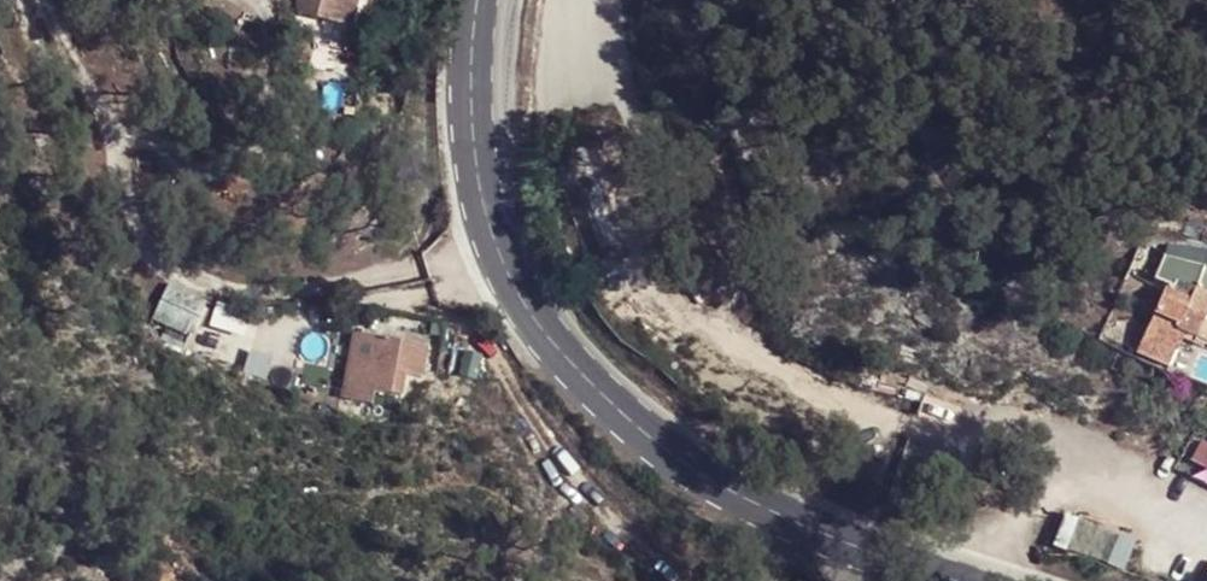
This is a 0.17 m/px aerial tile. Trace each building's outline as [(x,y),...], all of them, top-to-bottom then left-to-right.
[(321,24),(326,0),(277,0),(276,7),(302,13),(301,19),(321,24)] [(321,24),(333,25),(339,0),(326,0),(321,24)] [(1132,375),(1163,389),(1180,348),(1194,353),(1206,325),(1206,314),(1198,309),(1200,304),(1168,289),(1132,375)] [(374,312),(371,331),(437,341),(440,322),(374,312)] [(417,382),(422,349),(368,338),(364,358),(346,355),(339,390),(374,397),(375,391),(402,396),(403,379),(417,382)]
